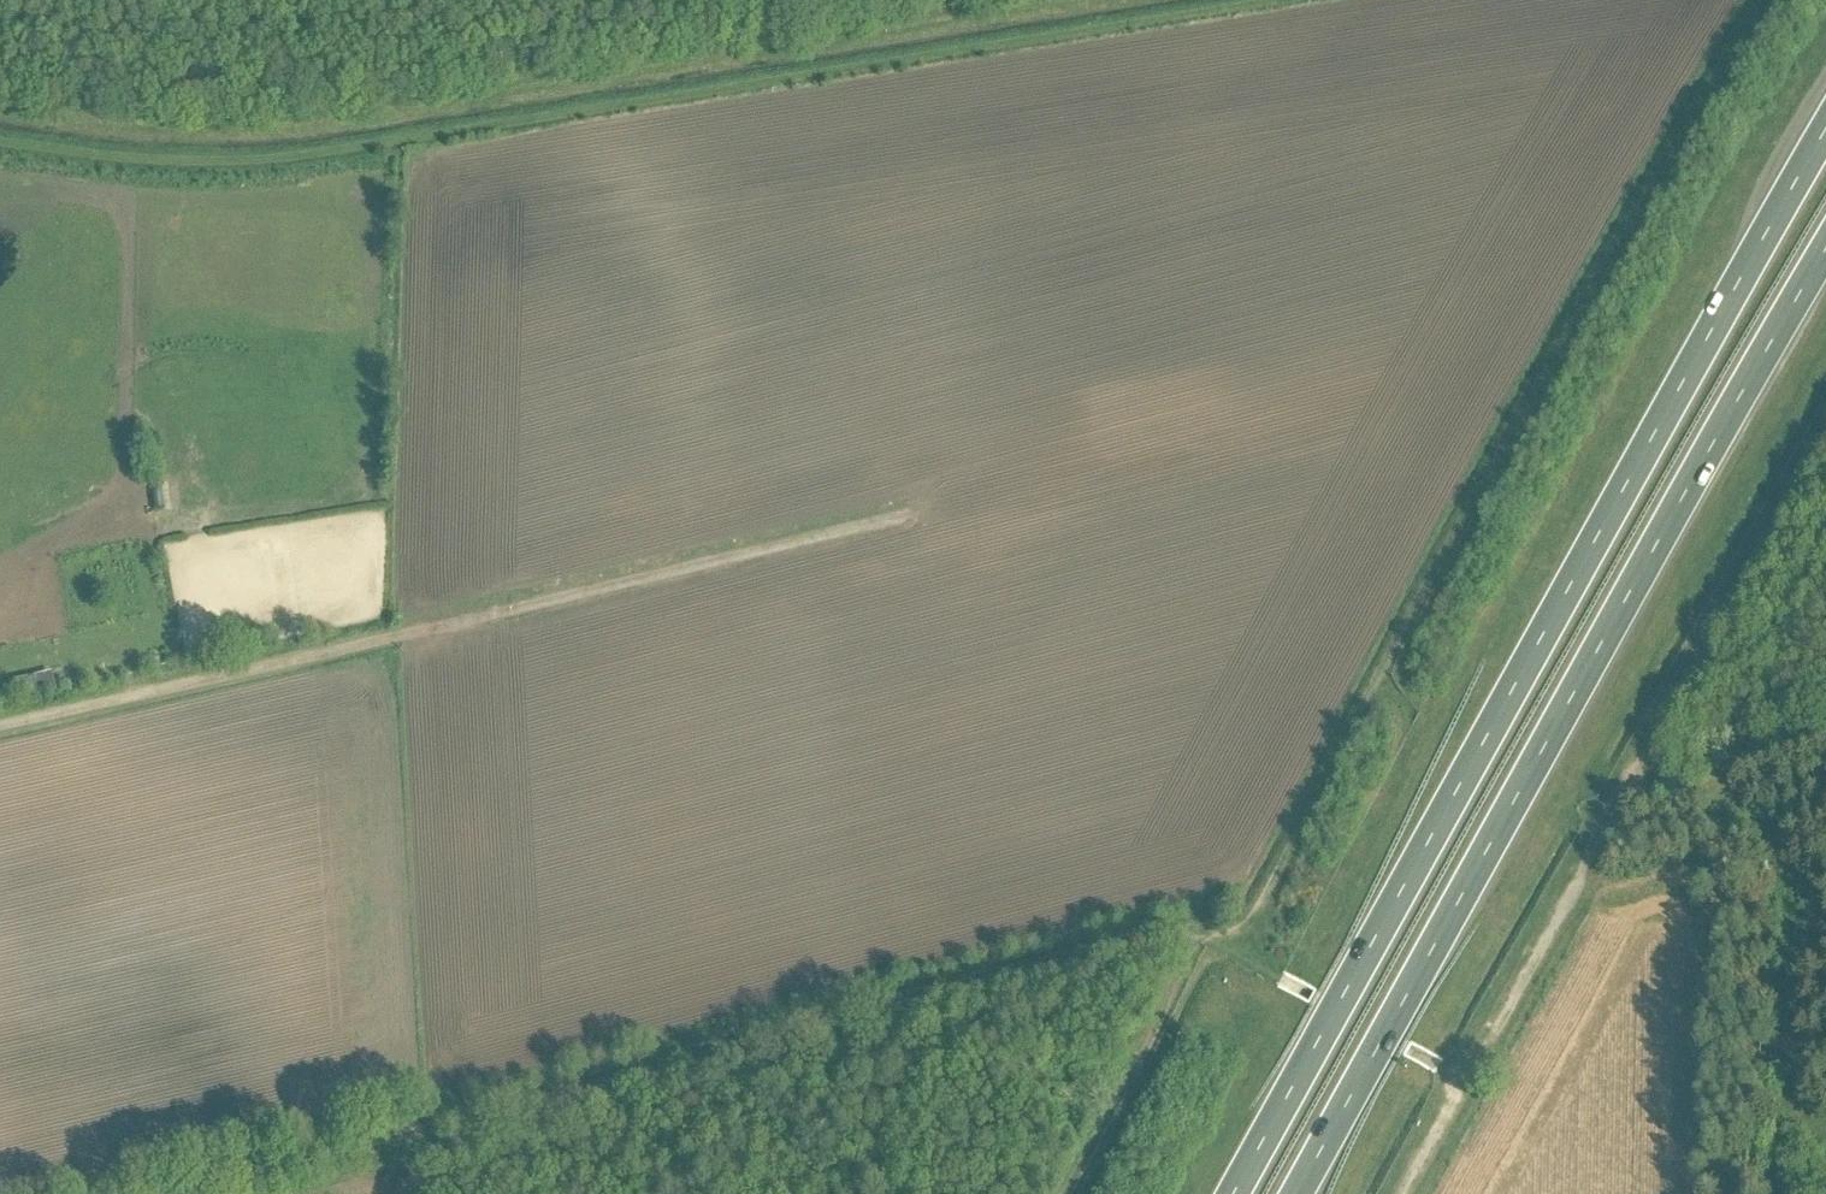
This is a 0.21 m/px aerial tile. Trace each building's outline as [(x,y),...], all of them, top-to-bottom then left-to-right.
[(38,679),(10,686),(15,704),(43,697),(38,679)]
